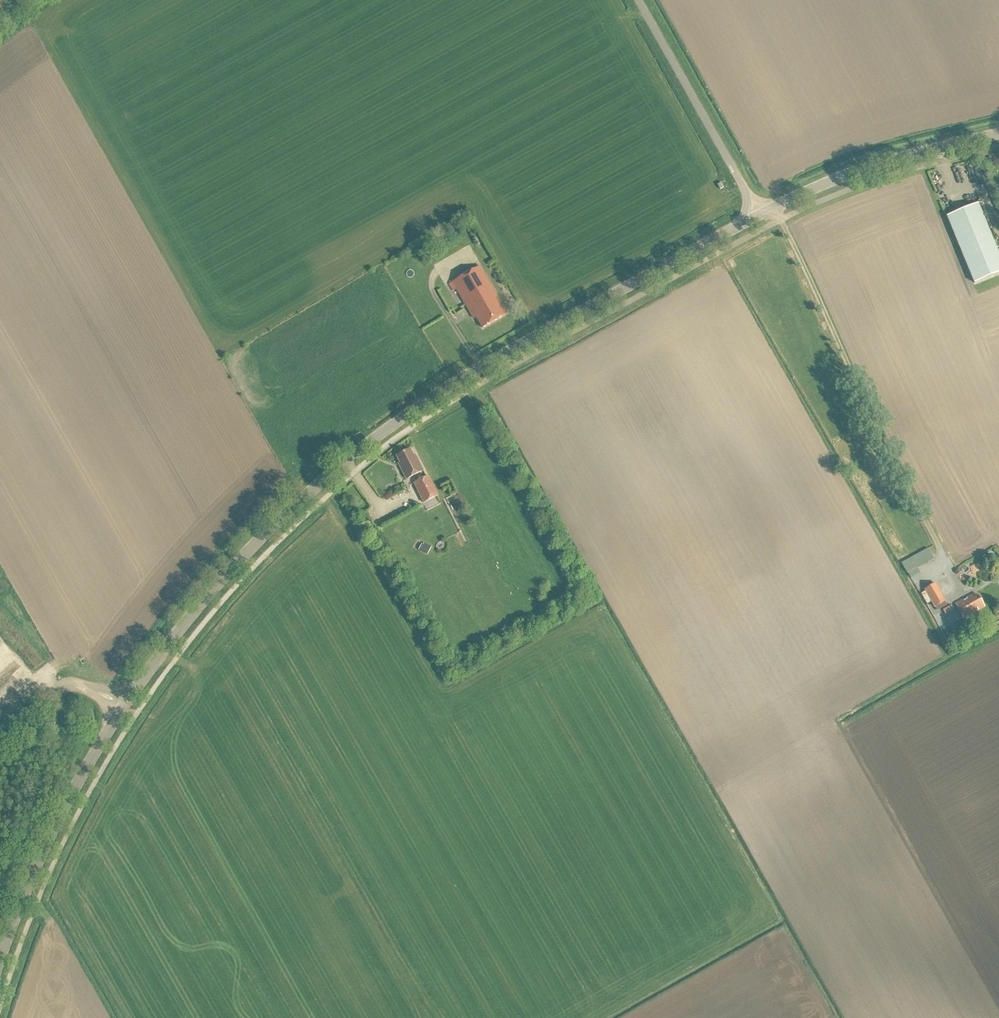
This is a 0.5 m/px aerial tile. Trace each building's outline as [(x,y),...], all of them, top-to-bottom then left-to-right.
[(978,204),(947,217),(974,284),(998,274),(998,256),(978,204)] [(483,327),(506,314),(479,267),(452,282),(473,319),(477,317),(483,327)] [(405,479),(422,470),(415,455),(413,456),(409,449),(396,455),(402,467),(400,468),(405,479)] [(437,495),(427,475),(413,482),(413,483),(416,482),(419,488),(416,489),(423,502),(437,495)] [(436,505),(432,499),(426,503),(430,509),(436,505)] [(420,551),(427,555),(431,549),(423,545),(420,551)] [(928,549),(920,553),(926,564),(934,560),(928,549)] [(911,558),(902,563),(907,574),(908,573),(911,578),(919,573),(911,558)] [(946,602),(936,584),(925,590),(926,592),(921,594),(927,605),(932,602),(935,608),(946,602)] [(964,619),(985,608),(979,597),(976,598),(974,594),(956,604),(964,619)]
